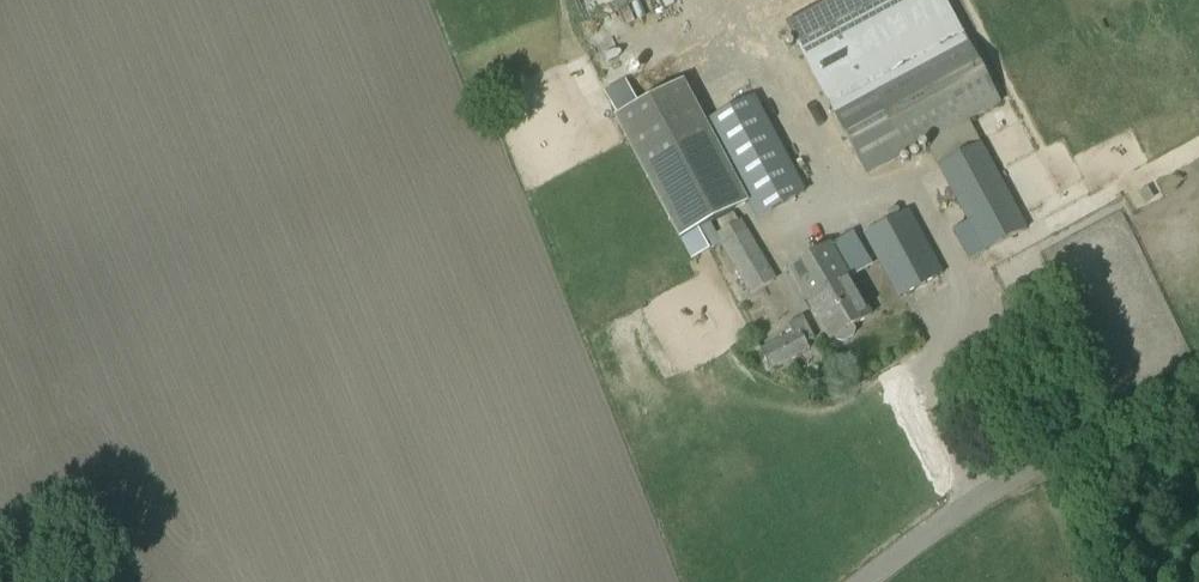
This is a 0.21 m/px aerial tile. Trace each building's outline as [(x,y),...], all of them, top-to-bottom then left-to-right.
[(969,259),(1026,229),(967,121),(999,103),(944,0),(835,0),(786,26),(866,175),(925,143),(969,224),(954,232),(969,259)] [(615,118),(682,239),(749,203),(757,217),(803,192),(753,97),(705,123),(682,81),(638,105),(625,81),(604,92),(617,116),(615,118)] [(924,299),(917,287),(942,273),(908,210),(863,234),(898,298),(904,294),(910,306),(924,299)] [(773,281),(738,222),(716,235),(725,250),(710,259),(715,267),(730,258),(751,294),(773,281)] [(829,245),(787,269),(829,341),(871,316),(829,245)] [(769,369),(809,348),(807,343),(814,339),(803,318),(789,325),(793,334),(760,351),(769,369)]
